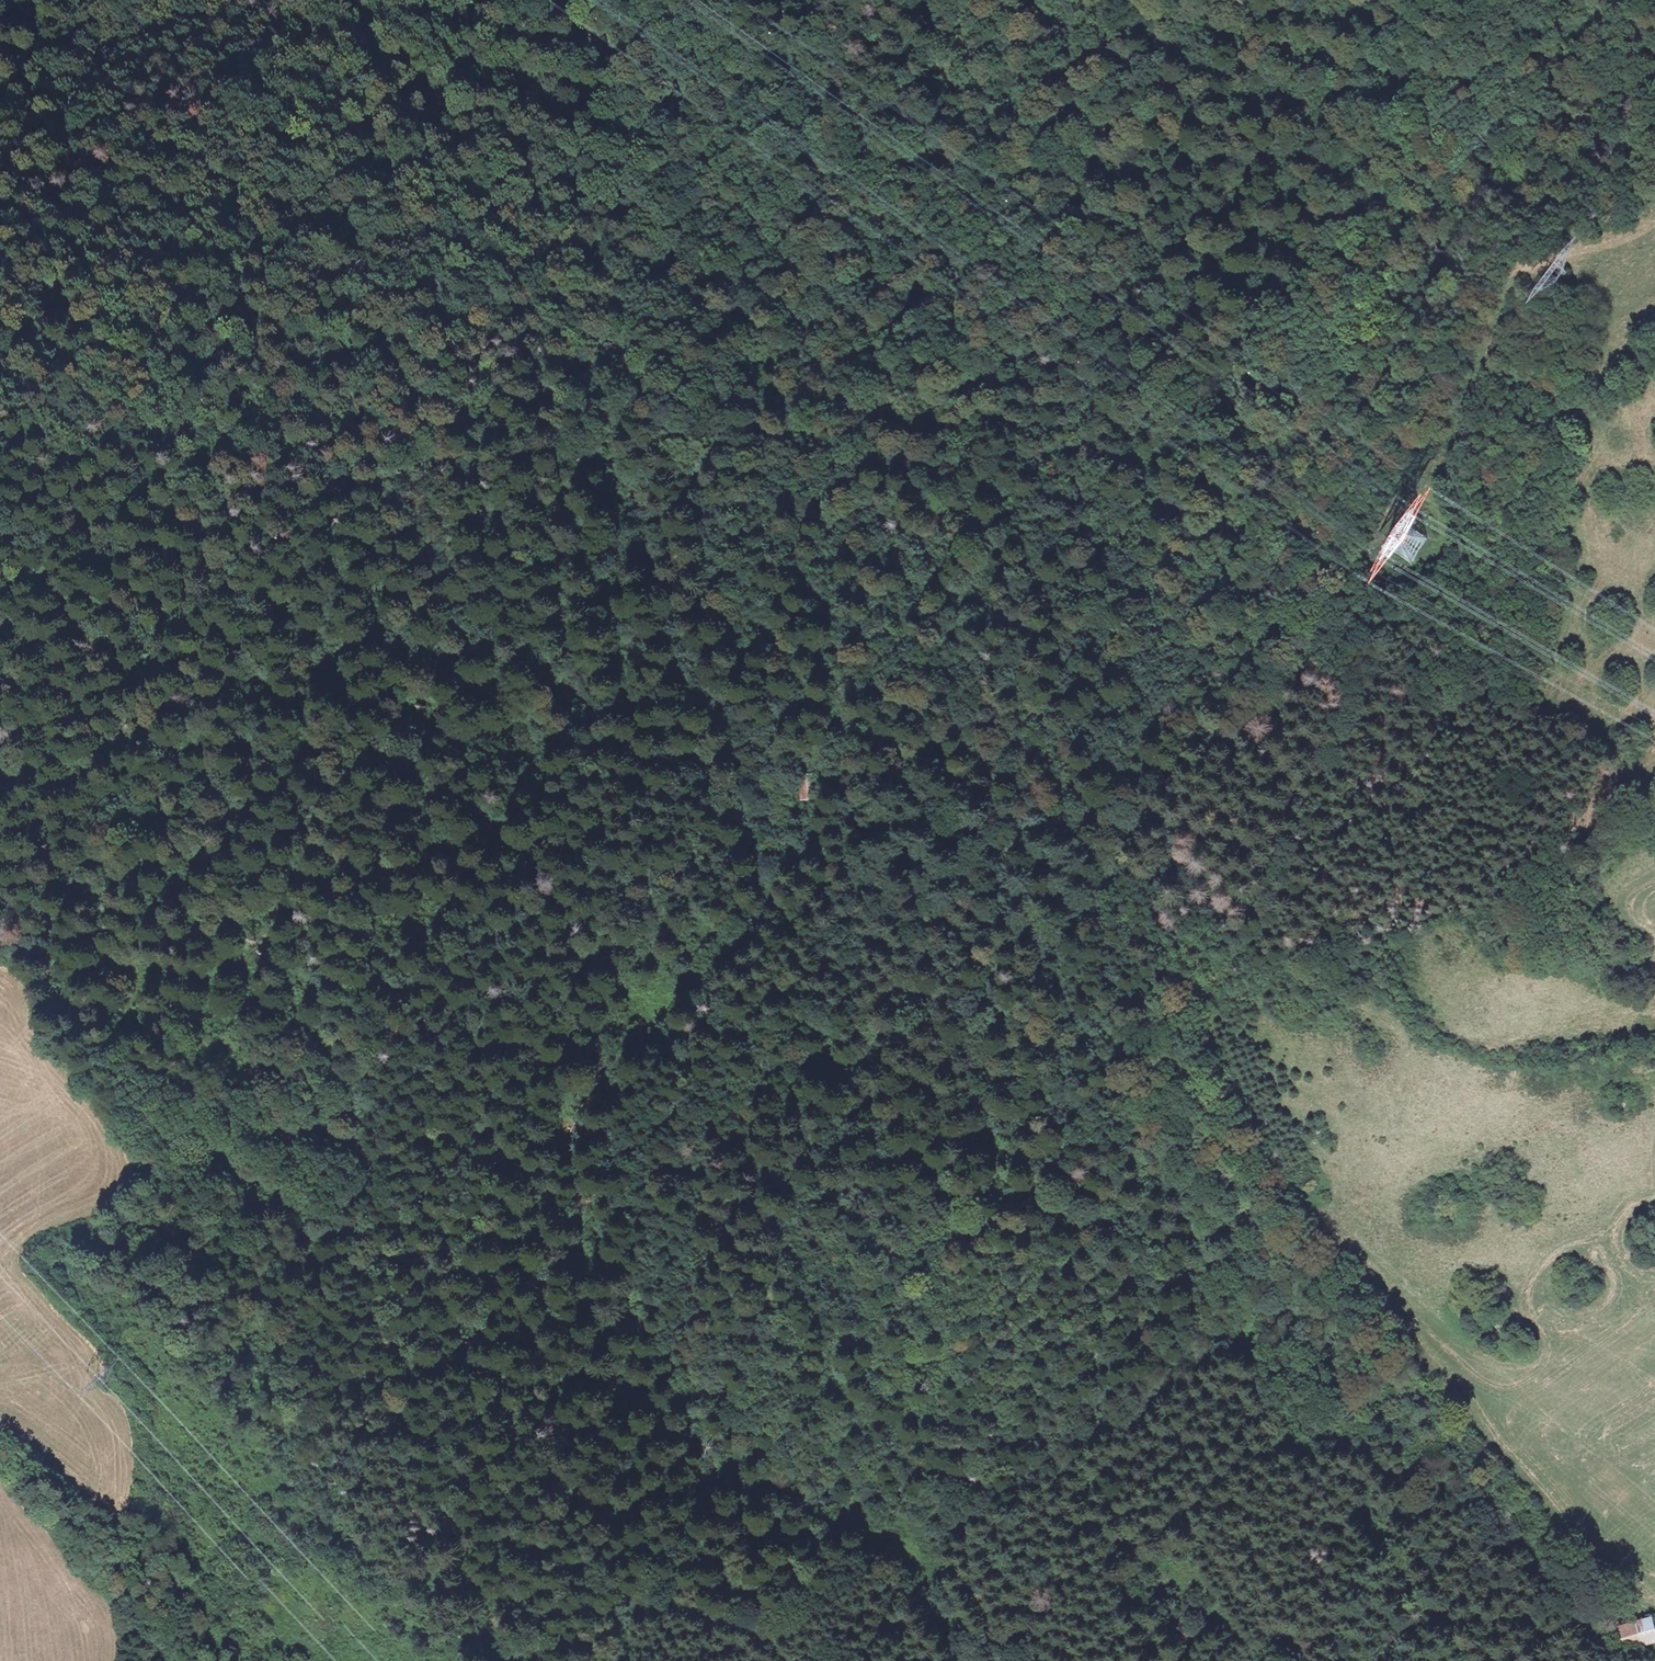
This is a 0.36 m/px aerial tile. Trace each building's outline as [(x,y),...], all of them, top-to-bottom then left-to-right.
[(1620,1645),(1631,1660),(1638,1660),(1648,1654),(1634,1635),(1620,1645)] [(1604,1657),(1607,1660),(1631,1660),(1620,1645),(1604,1657)]
